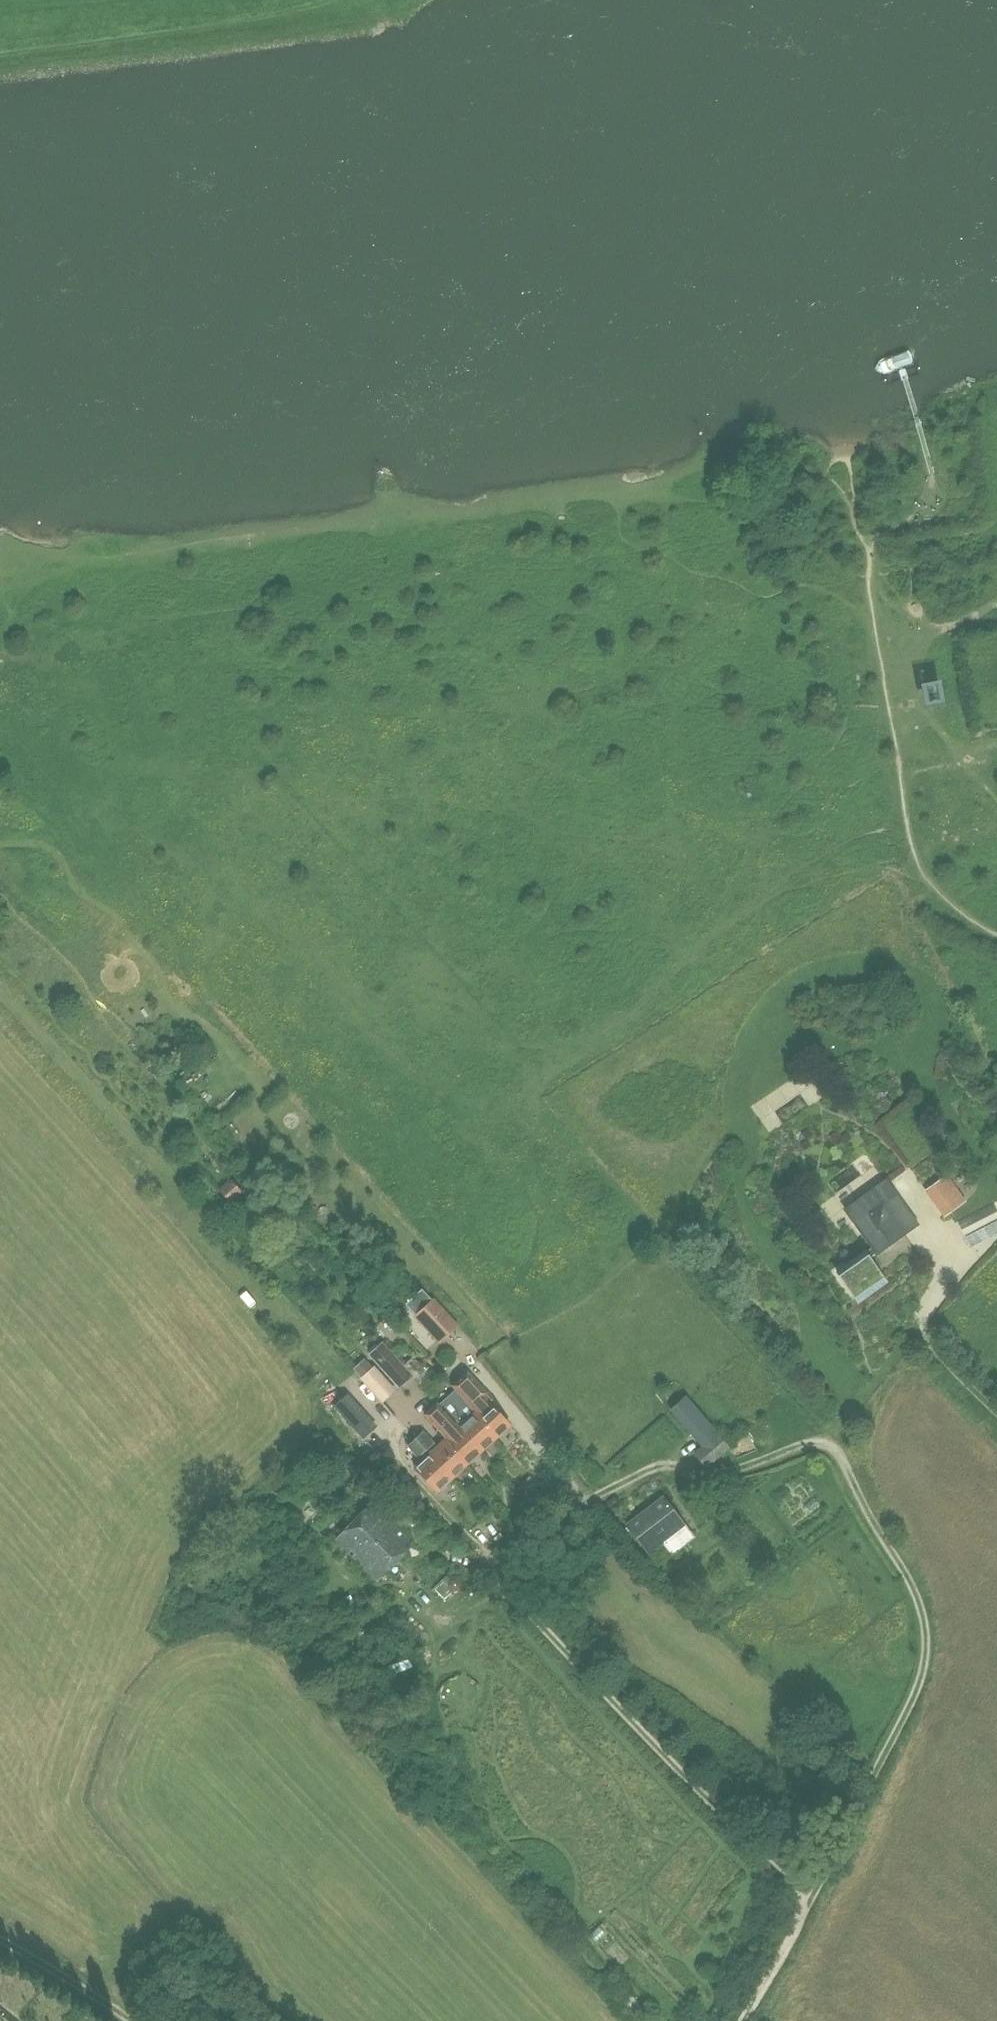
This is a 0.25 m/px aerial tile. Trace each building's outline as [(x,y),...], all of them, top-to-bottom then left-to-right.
[(922,684),(926,700),(938,697),(934,681),(922,684)] [(234,1134),(250,1125),(245,1117),(229,1126),(234,1134)] [(921,1184),(939,1210),(960,1195),(942,1170),(921,1184)] [(886,1178),(843,1209),(871,1246),(836,1271),(858,1301),(887,1281),(869,1256),(875,1252),(876,1253),(919,1223),(886,1178)] [(232,1180),(220,1191),(227,1198),(239,1187),(232,1180)] [(417,1318),(442,1343),(459,1326),(434,1301),(417,1318)] [(392,1351),(378,1365),(399,1388),(414,1375),(406,1366),(392,1351)] [(360,1378),(383,1403),(396,1390),(374,1365),(372,1366),(364,1358),(353,1368),(361,1376),(360,1378)] [(414,1375),(422,1383),(430,1375),(415,1358),(406,1366),(414,1375)] [(453,1390),(496,1437),(511,1423),(485,1395),(488,1393),(470,1373),(455,1386),(456,1388),(453,1390)] [(453,1390),(439,1403),(482,1449),(496,1437),(453,1390)] [(685,1395),(671,1408),(696,1435),(710,1423),(685,1395)] [(467,1463),(482,1449),(439,1403),(432,1409),(453,1433),(446,1440),(467,1463)] [(347,1420),(363,1438),(375,1428),(359,1410),(347,1420)] [(416,1437),(452,1476),(467,1463),(446,1440),(439,1446),(424,1429),(416,1437)] [(708,1465),(730,1447),(719,1433),(697,1451),(708,1465)] [(452,1476),(416,1437),(410,1442),(425,1459),(417,1466),(437,1489),(452,1476)] [(686,1525),(664,1495),(628,1522),(649,1552),(686,1525)] [(378,1580),(413,1543),(371,1502),(336,1539),(378,1580)] [(450,1579),(448,1586),(453,1592),(461,1590),(462,1582),(457,1577),(450,1579)]
